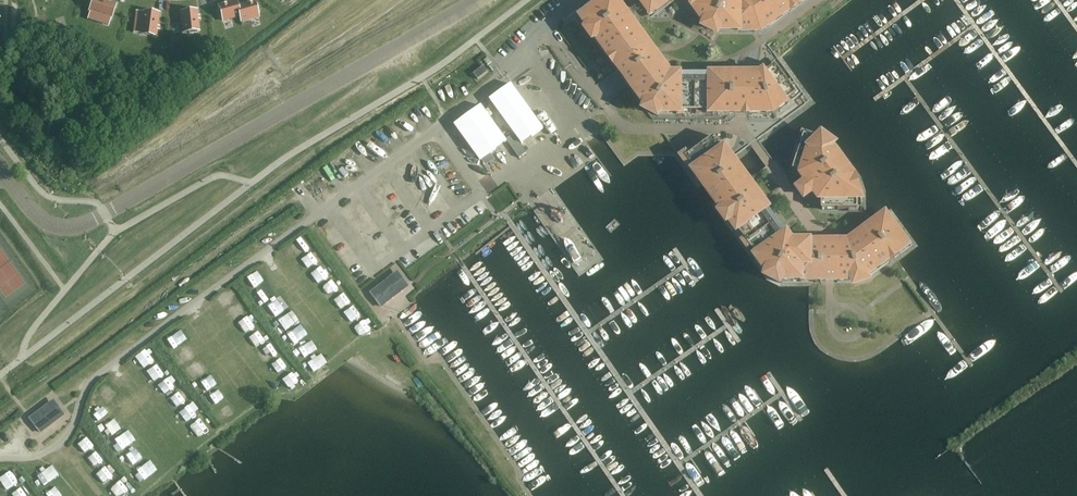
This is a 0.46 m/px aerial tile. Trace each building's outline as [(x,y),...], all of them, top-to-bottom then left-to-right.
[(91,6),(89,12),(101,16),(99,22),(108,25),(110,19),(111,19),(116,4),(105,0),(90,0),(89,5),(91,6)] [(240,16),(237,5),(236,0),(218,5),(219,9),(218,9),(220,17),(222,17),(223,21),(239,16),(240,16)] [(678,154),(699,182),(702,180),(703,182),(704,184),(701,186),(708,195),(711,193),(717,202),(714,204),(748,250),(751,249),(769,272),(767,276),(780,283),(782,279),(802,279),(804,281),(807,281),(809,279),(815,279),(815,283),(827,283),(827,279),(829,279),(853,279),(854,283),(868,278),(867,274),(888,259),(890,262),(899,256),(897,252),(907,245),(886,216),(873,225),(878,229),(877,231),(873,229),(874,233),(872,234),(871,231),(868,233),(865,235),(862,238),(858,240),(855,242),(852,245),(855,247),(853,249),(850,245),(849,250),(847,250),(847,246),(838,246),(837,246),(828,246),(824,246),(824,247),(825,249),(822,250),(821,250),(821,247),(821,246),(819,250),(817,249),(818,247),(809,246),(809,243),(801,243),(801,246),(792,246),(792,249),(790,249),(790,247),(788,249),(787,247),(789,245),(776,227),(774,225),(777,223),(747,180),(744,182),(729,162),(728,161),(733,157),(809,102),(805,95),(779,61),(759,34),(806,0),(610,0),(599,8),(597,5),(579,18),(650,116),(678,154)] [(254,1),(237,5),(240,16),(239,16),(241,21),(259,16),(257,12),(259,12),(257,4),(255,5),(254,1)] [(135,23),(134,32),(140,33),(140,34),(156,36),(159,13),(157,13),(157,11),(149,10),(149,12),(143,11),(141,23),(135,23)] [(189,33),(197,32),(197,30),(199,30),(197,10),(181,11),(183,32),(189,31),(189,33)] [(488,72),(483,66),(473,74),(478,80),(488,72)] [(495,95),(490,100),(522,144),(543,128),(511,84),(495,95)] [(443,93),(444,104),(455,103),(454,93),(443,93)] [(514,136),(507,141),(520,158),(527,153),(514,136)] [(804,136),(793,170),(804,174),(805,171),(805,169),(807,169),(807,172),(809,170),(810,172),(807,175),(812,183),(802,190),(805,195),(816,188),(822,196),(825,193),(827,195),(825,196),(827,197),(827,199),(825,199),(822,199),(822,210),(858,210),(858,193),(862,192),(857,177),(853,178),(834,151),(836,147),(822,138),(820,141),(804,136)] [(335,173),(344,190),(350,186),(342,170),(335,173)] [(446,181),(452,189),(463,181),(456,173),(446,181)] [(310,265),(320,272),(324,267),(314,260),(310,265)] [(327,273),(322,276),(327,286),(332,283),(327,273)] [(350,314),(355,310),(347,300),(342,304),(350,314)] [(358,315),(353,318),(358,327),(363,324),(358,315)] [(368,329),(363,332),(370,342),(374,339),(368,329)] [(153,369),(157,366),(150,357),(145,360),(153,369)] [(316,382),(321,379),(317,369),(311,371),(316,382)] [(161,371),(156,374),(163,384),(168,381),(161,371)] [(177,403),(184,411),(188,407),(181,400),(177,403)] [(52,401),(29,418),(40,432),(63,415),(52,401)] [(195,423),(200,420),(193,411),(189,415),(195,423)] [(148,467),(138,474),(147,487),(156,480),(148,467)] [(13,477),(7,480),(15,491),(20,488),(13,477)] [(130,495),(122,487),(117,491),(122,495),(129,495),(130,495)]
